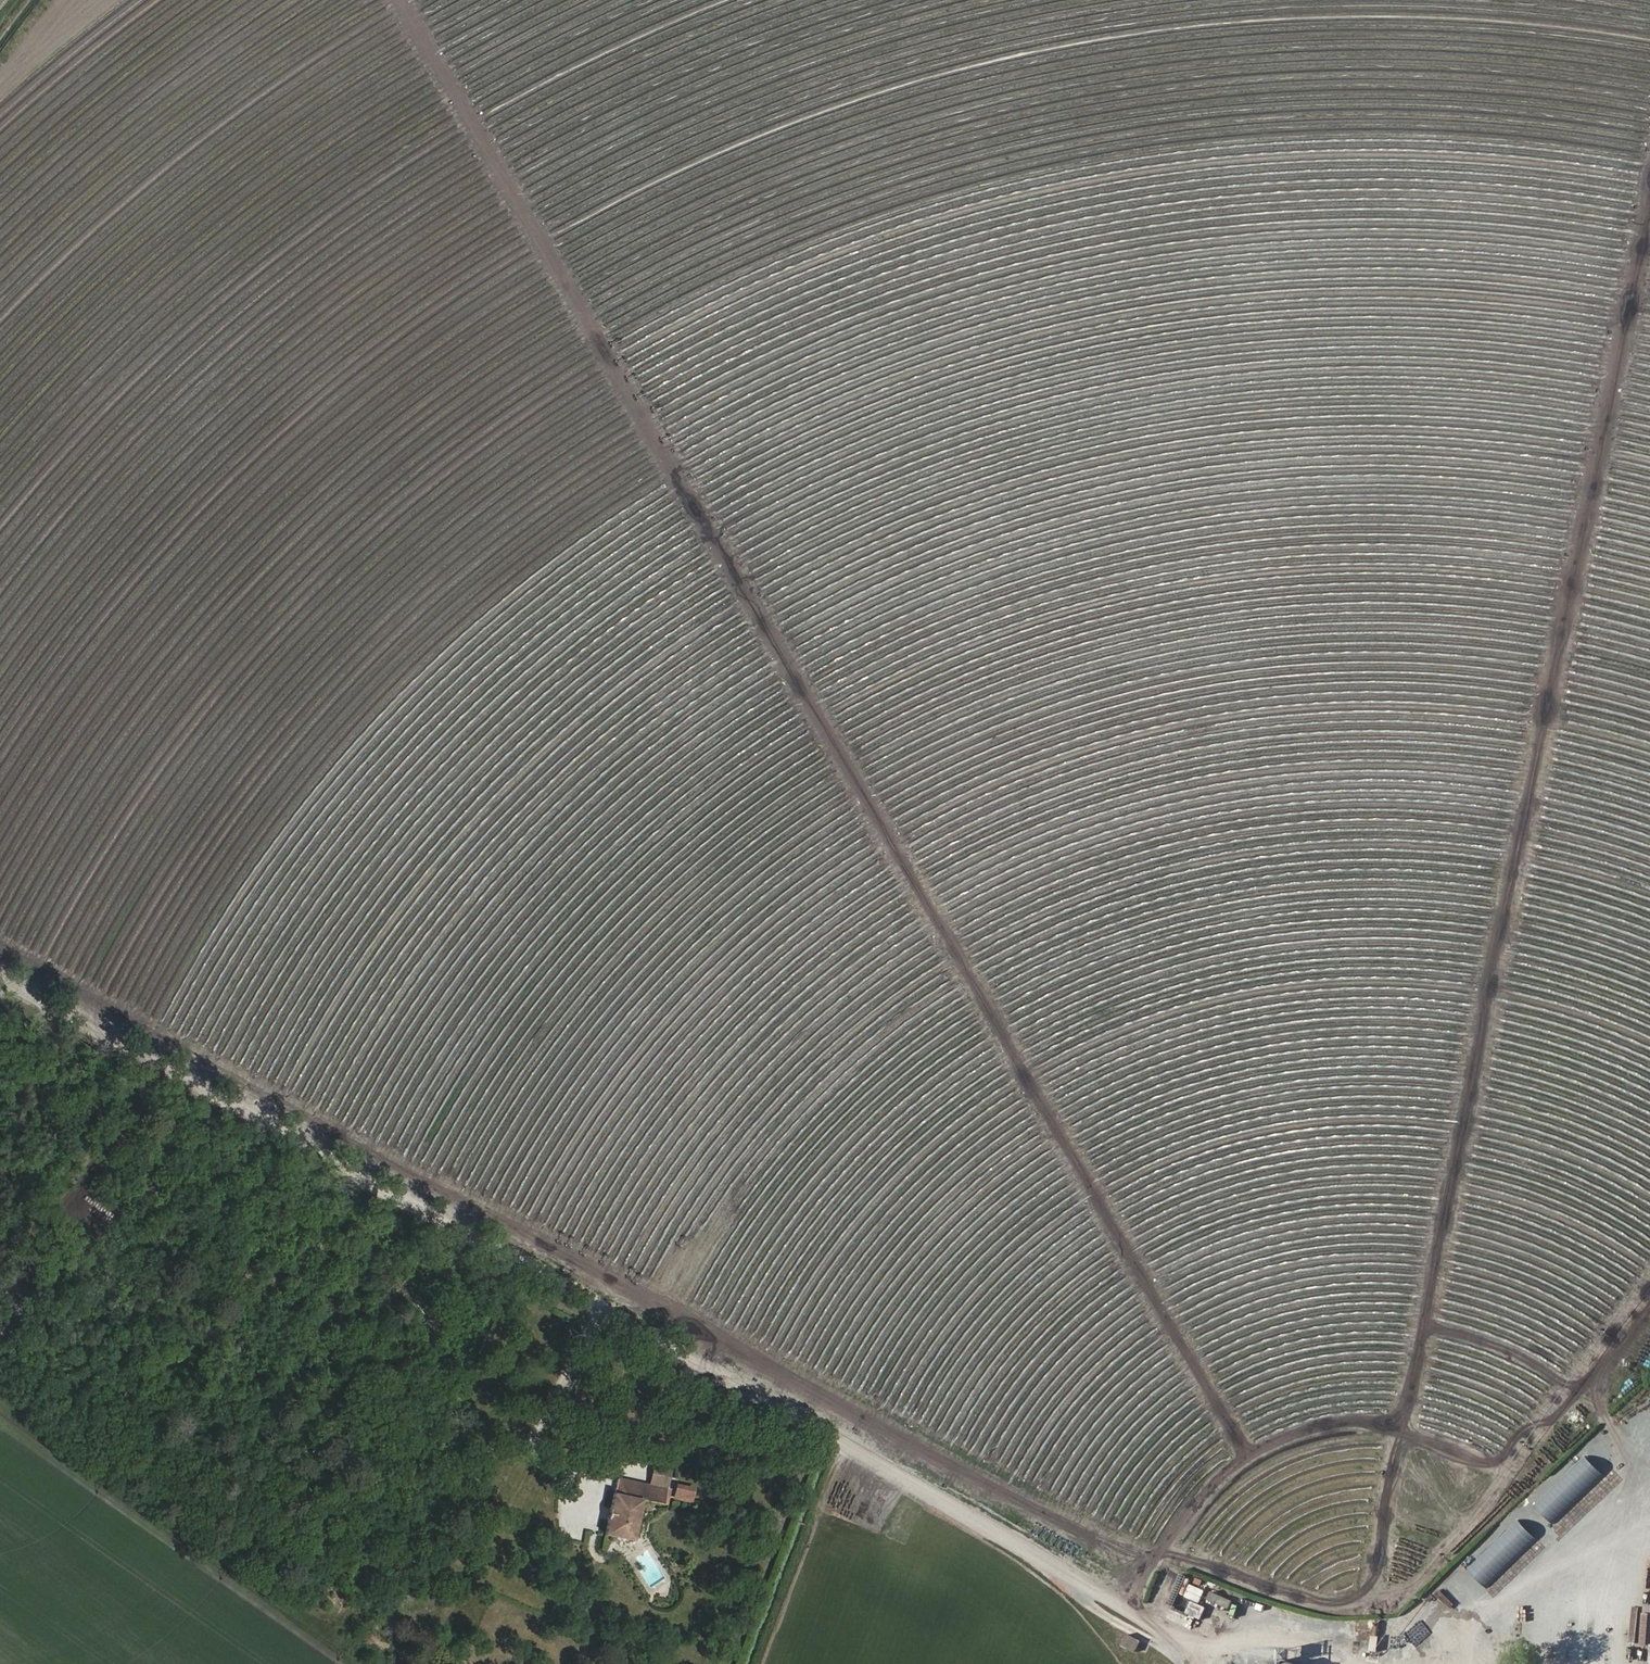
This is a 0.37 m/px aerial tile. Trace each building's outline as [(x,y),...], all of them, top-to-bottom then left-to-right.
[(610,1516),(606,1533),(636,1539),(644,1498),(649,1498),(651,1483),(631,1478),(627,1493),(616,1491),(613,1507),(609,1507),(607,1515),(610,1516)] [(689,1504),(694,1488),(674,1482),(669,1498),(689,1504)] [(667,1502),(670,1487),(651,1483),(649,1498),(667,1502)] [(1190,1584),(1184,1597),(1199,1604),(1205,1591),(1190,1584)] [(1210,1593),(1207,1603),(1229,1609),(1232,1599),(1210,1593)] [(1184,1614),(1199,1621),(1206,1608),(1191,1601),(1184,1614)] [(1167,1623),(1179,1625),(1182,1609),(1169,1607),(1167,1623)] [(1449,1626),(1431,1625),(1430,1632),(1411,1631),(1409,1663),(1447,1663),(1449,1626)] [(1135,1652),(1141,1641),(1127,1634),(1121,1645),(1135,1652)] [(1369,1651),(1377,1652),(1379,1636),(1371,1636),(1369,1651)] [(1576,1645),(1568,1644),(1567,1663),(1574,1663),(1576,1645)]
